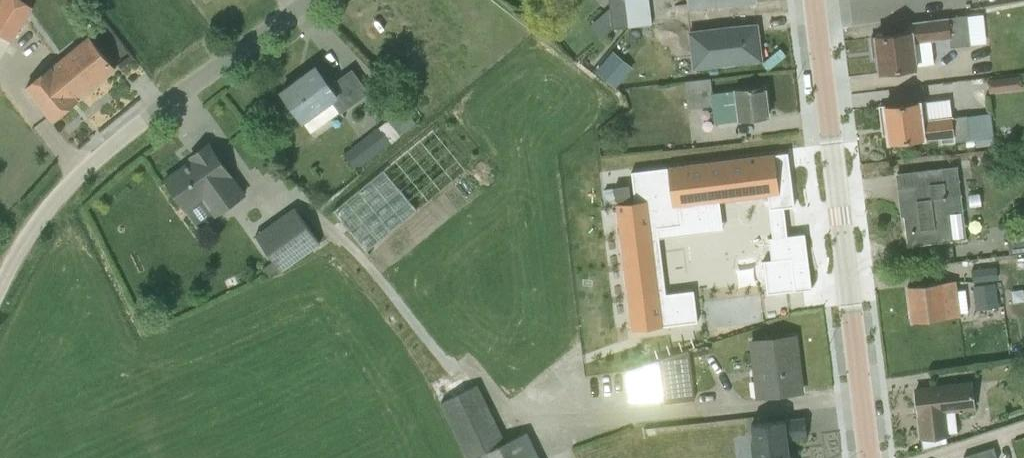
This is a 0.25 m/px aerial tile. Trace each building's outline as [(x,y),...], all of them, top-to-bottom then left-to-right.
[(20,0),(0,0),(0,34),(10,40),(29,5),(20,0)] [(624,0),(608,0),(609,8),(589,26),(600,39),(612,30),(627,27),(624,0)] [(627,27),(631,27),(648,25),(651,24),(648,0),(624,0),(627,27)] [(687,9),(753,0),(686,0),(687,9)] [(985,42),(982,13),(967,15),(966,13),(908,21),(909,32),(870,37),(872,56),(877,56),(879,72),(917,67),(915,42),(949,38),(950,47),(971,45),(970,42),(985,42)] [(756,25),(688,33),(692,69),(760,61),(756,25)] [(87,37),(25,88),(51,120),(113,70),(87,37)] [(639,76),(641,62),(624,59),(622,74),(639,76)] [(411,84),(420,76),(407,61),(398,69),(411,84)] [(281,92),(310,133),(338,113),(339,114),(368,94),(351,71),(329,86),(315,67),(281,92)] [(1020,75),(986,79),(988,92),(1021,88),(1020,75)] [(710,79),(684,82),(687,109),(712,106),(713,123),(767,118),(764,88),(712,95),(710,79)] [(879,106),(881,127),(886,127),(888,143),(940,137),(940,143),(976,139),(976,144),(993,143),(992,136),(993,136),(991,113),(951,117),(949,99),(925,101),(879,106)] [(357,166),(398,135),(386,120),(346,151),(357,166)] [(245,196),(208,144),(189,157),(192,160),(164,180),(187,211),(201,201),(214,218),(245,196)] [(670,168),(674,208),(781,195),(777,156),(670,168)] [(896,173),(906,248),(909,248),(909,247),(966,240),(956,166),(900,173),(900,172),(896,173)] [(615,202),(630,199),(629,186),(613,188),(604,189),(605,198),(614,197),(615,202)] [(648,202),(617,206),(633,332),(665,327),(648,202)] [(765,207),(727,211),(736,304),(774,300),(765,207)] [(320,244),(294,208),(255,235),(273,262),(262,270),(267,277),(278,269),(280,273),(320,244)] [(1023,254),(1023,233),(1005,235),(1008,256),(1023,254)] [(970,270),(972,284),(997,282),(995,266),(970,270)] [(729,272),(710,275),(713,293),(732,291),(729,272)] [(955,281),(906,287),(910,323),(960,317),(955,281)] [(975,311),(1004,307),(1001,287),(995,287),(995,284),(971,287),(975,311)] [(748,342),(755,398),(800,393),(794,337),(748,342)] [(694,400),(688,352),(658,361),(623,373),(628,408),(694,400)] [(430,383),(467,457),(539,457),(527,433),(505,444),(476,387),(469,391),(462,378),(448,385),(444,376),(430,383)] [(920,439),(921,450),(947,444),(946,435),(957,433),(955,413),(975,411),(972,383),(915,390),(921,439),(920,439)] [(791,456),(788,456),(786,441),(807,438),(804,418),(751,425),(752,442),(750,443),(752,457),(791,457),(791,456)] [(963,457),(996,457),(993,448),(963,457)]
